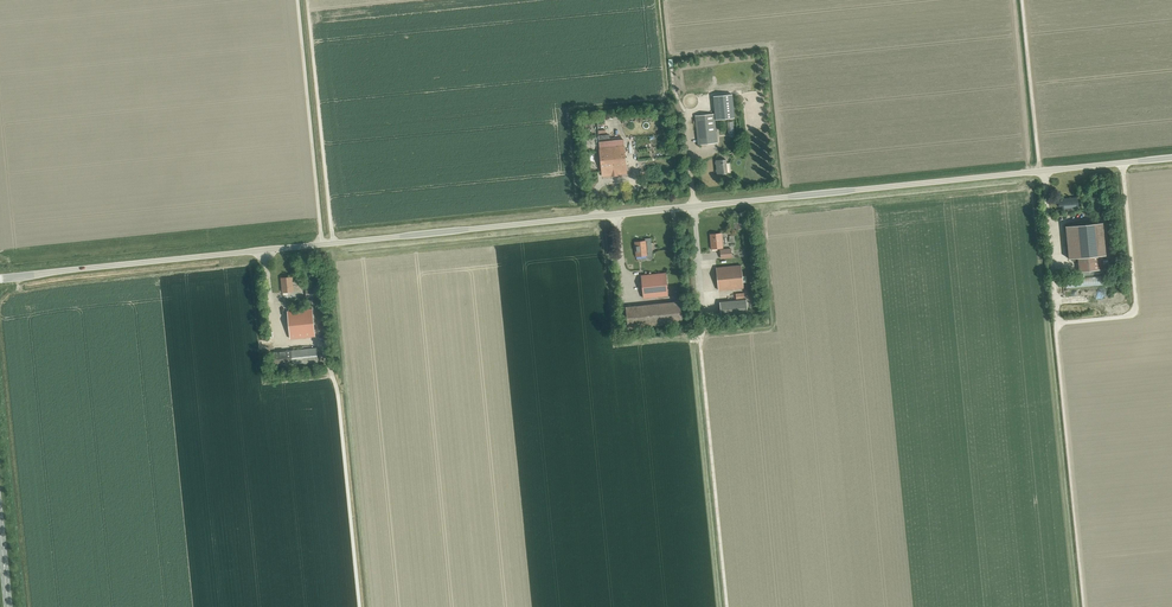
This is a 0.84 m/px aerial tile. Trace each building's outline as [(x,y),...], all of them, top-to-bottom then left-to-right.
[(714,120),(735,118),(732,94),(713,96),(715,113),(695,115),(698,144),(717,142),(714,120)] [(594,124),(595,136),(602,135),(601,123),(594,124)] [(599,144),(602,171),(602,175),(612,174),(612,176),(617,176),(617,173),(622,173),(621,169),(626,169),(623,142),(599,144)] [(717,174),(727,173),(726,159),(716,160),(717,174)] [(1062,209),(1078,207),(1077,198),(1061,199),(1060,199),(1058,200),(1058,206),(1062,205),(1062,209)] [(1079,272),(1103,269),(1102,255),(1105,255),(1102,223),(1065,226),(1066,232),(1071,232),(1073,258),(1078,258),(1079,272)] [(711,249),(722,248),(721,233),(710,234),(711,249)] [(650,238),(645,238),(645,241),(635,242),(636,256),(646,255),(646,257),(652,257),(650,238)] [(731,249),(720,250),(721,258),(731,257),(731,249)] [(718,290),(743,288),(741,265),(716,267),(718,290)] [(665,273),(641,275),(643,298),(668,295),(665,273)] [(292,277),(281,278),(282,292),(293,291),(292,277)] [(305,290),(306,297),(318,296),(317,289),(305,290)] [(721,316),(748,313),(746,299),(720,302),(721,316)] [(628,328),(682,323),(680,301),(626,307),(628,328)] [(290,339),(314,336),(312,309),(287,311),(290,339)] [(316,348),(291,350),(273,352),(275,366),(318,362),(316,348)]
